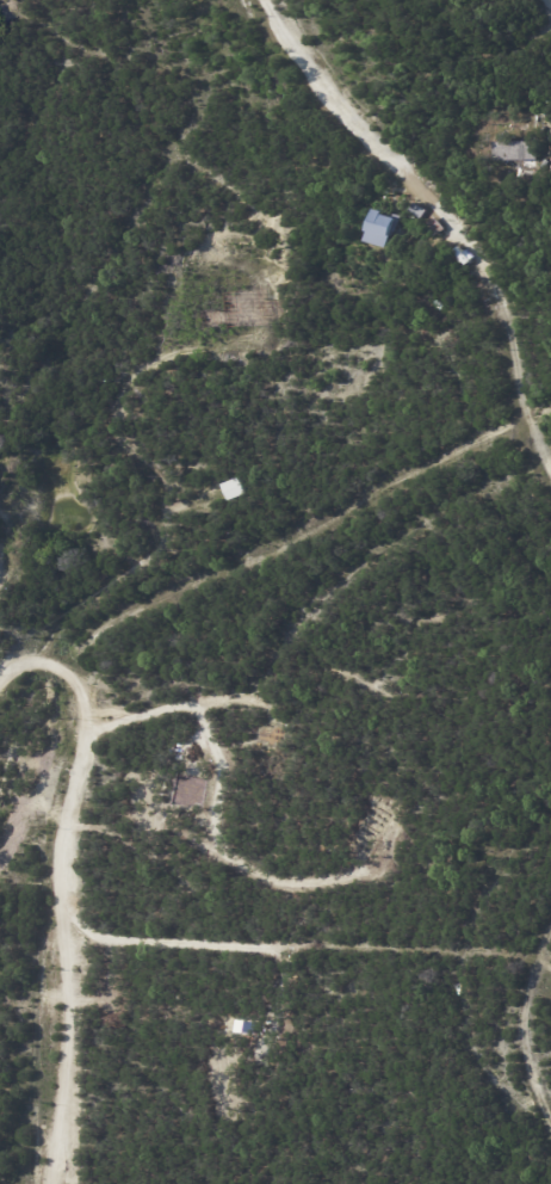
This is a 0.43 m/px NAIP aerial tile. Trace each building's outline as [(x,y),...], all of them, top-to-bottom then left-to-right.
[(538,160),(494,161),(494,142),(538,141),(538,160)] [(421,205),(433,212),(428,221),(411,211),(416,202),(421,205)] [(391,246),(372,239),(382,206),(390,209),(389,211),(396,215),(396,214),(403,216),(397,235),(395,234),(391,246)] [(229,501),(221,486),(236,477),(243,494),(229,501)]
